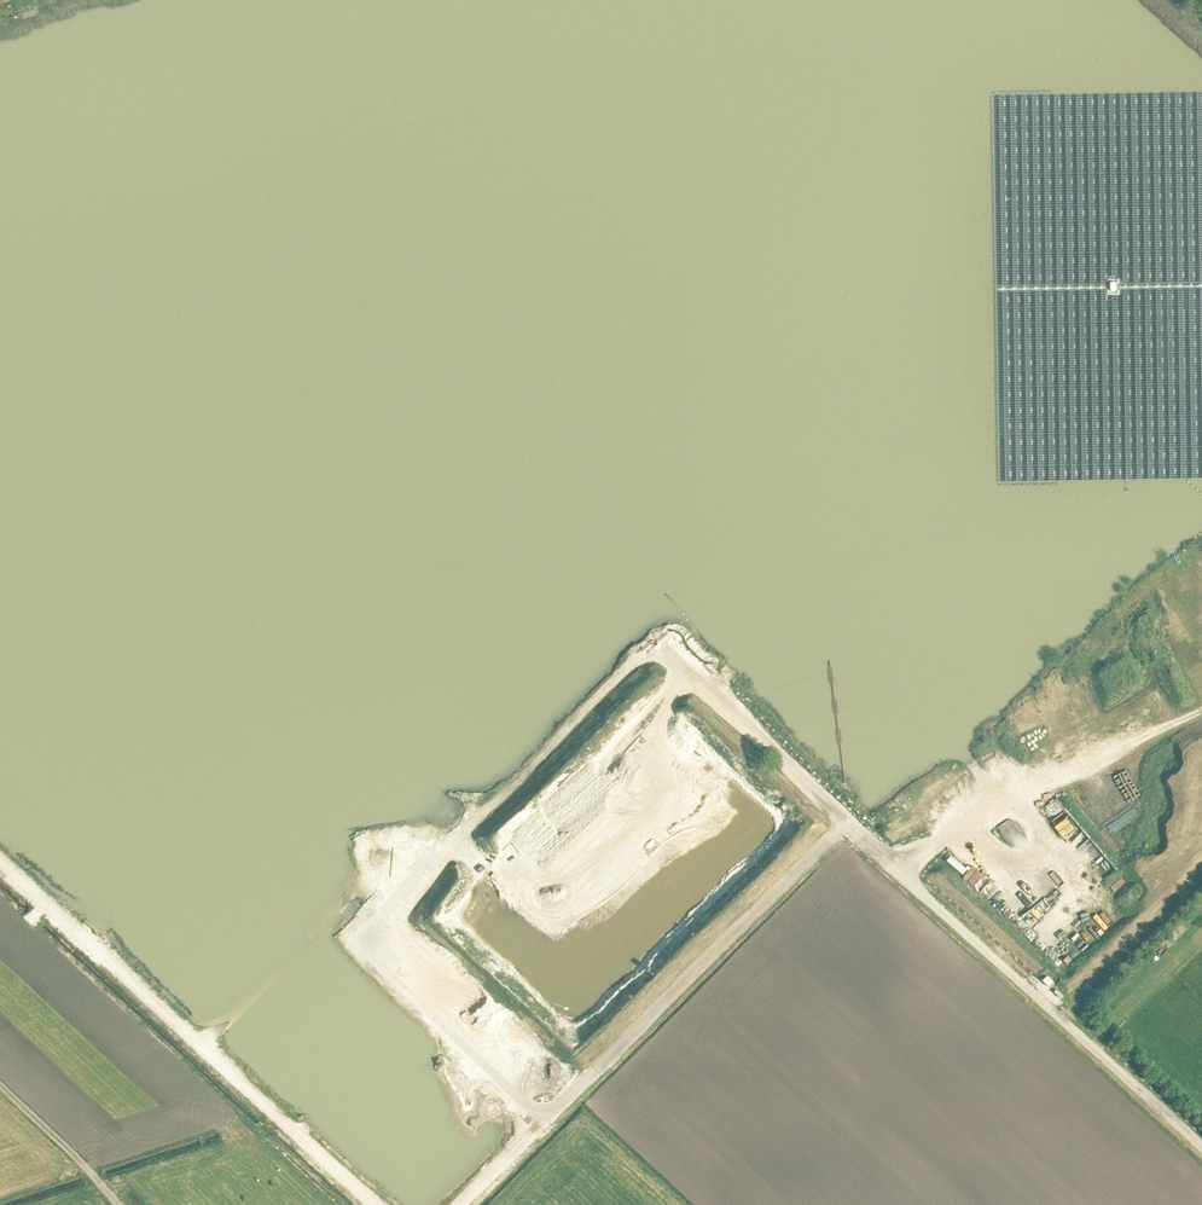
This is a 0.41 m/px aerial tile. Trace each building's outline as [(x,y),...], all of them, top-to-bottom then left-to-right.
[(974,884),(983,874),(974,866),(965,876),(974,884)]
